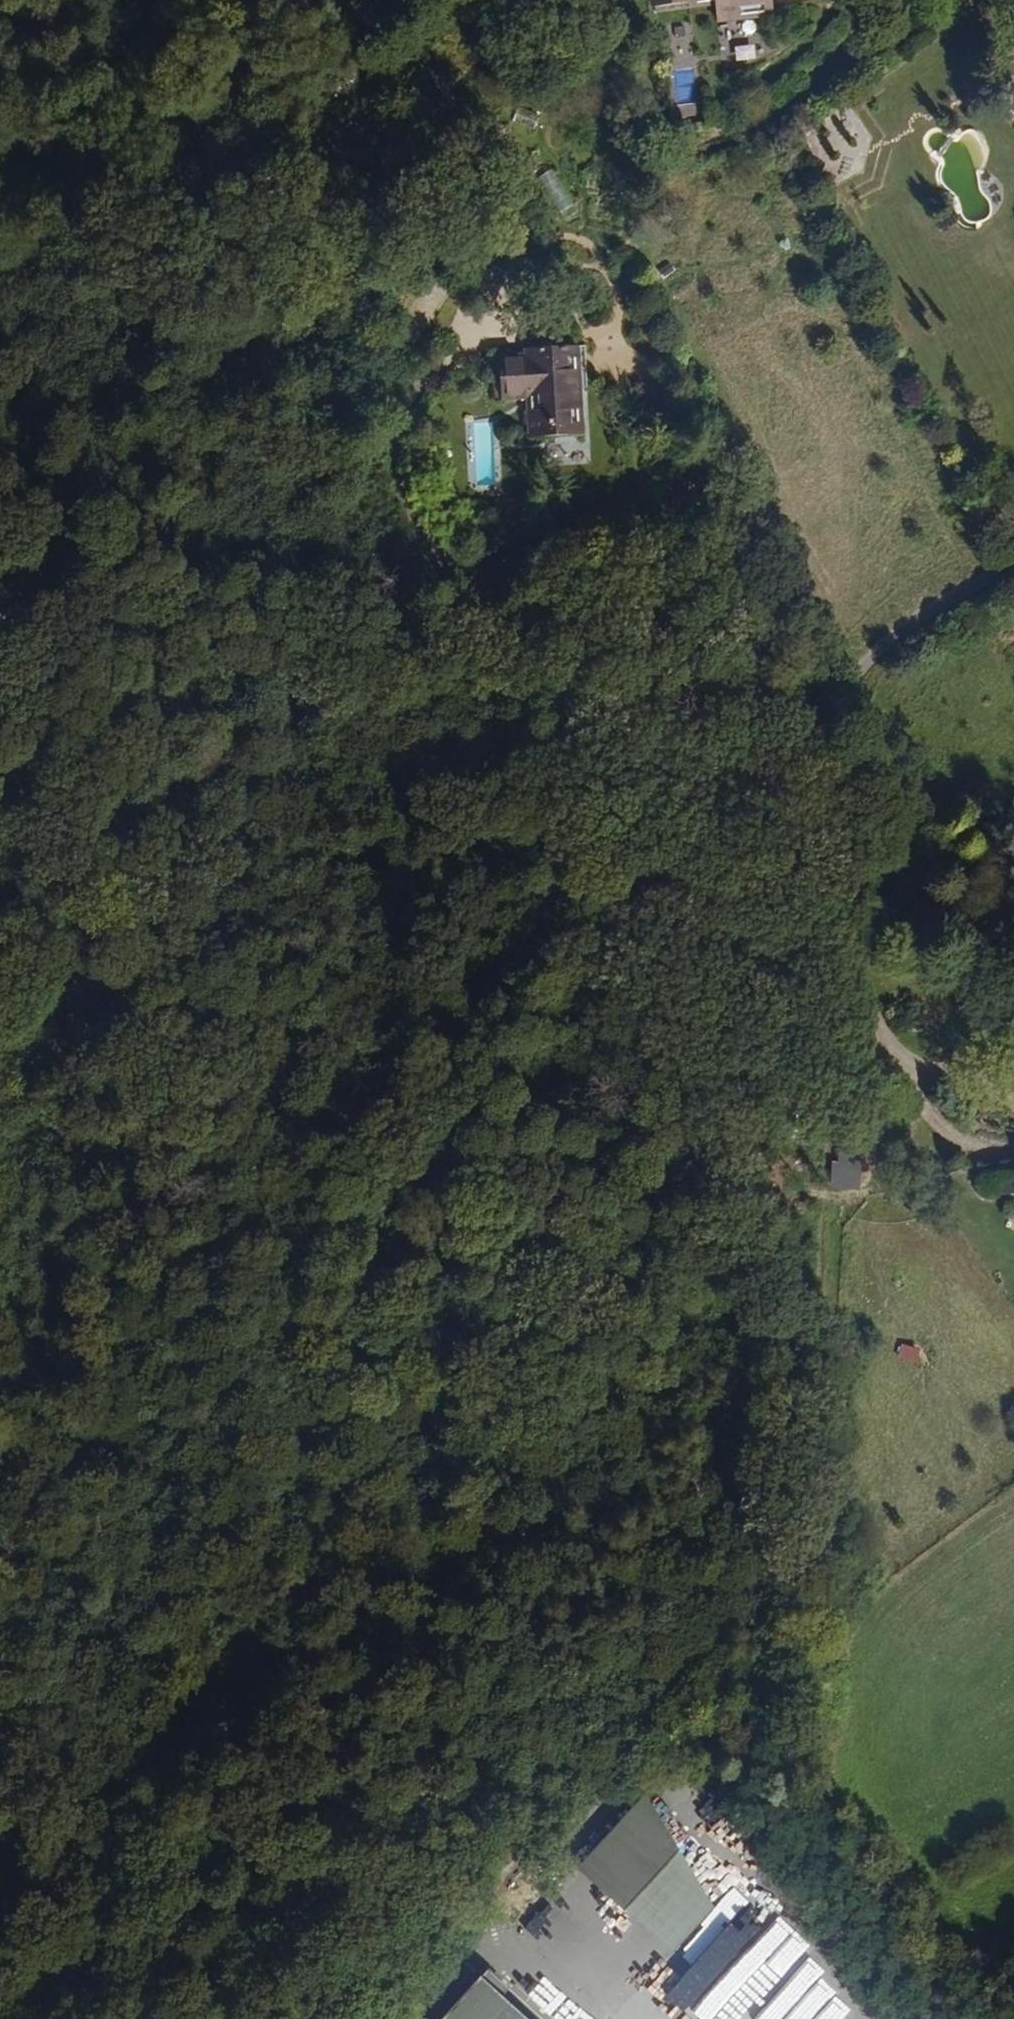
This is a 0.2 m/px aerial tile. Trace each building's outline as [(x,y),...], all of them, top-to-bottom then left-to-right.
[(775,8),(774,0),(718,0),(720,15),(775,8)] [(669,27),(674,53),(693,50),(688,23),(669,27)] [(553,168),(537,178),(558,213),(574,204),(553,168)] [(535,448),(586,443),(574,346),(522,352),(524,362),(500,364),(505,411),(530,407),(535,448)] [(898,1360),(918,1363),(920,1347),(900,1344),(898,1360)] [(668,1961),(708,1919),(639,1803),(573,1874),(668,1961)] [(834,1994),(807,1968),(783,1993),(767,2001),(807,1959),(782,1936),(776,1923),(751,1900),(758,1892),(738,1873),(733,1863),(714,1845),(698,1862),(707,1880),(714,1886),(725,1909),(713,1921),(725,1932),(704,1955),(713,1973),(670,2018),(811,2018),(834,1994)] [(471,1974),(429,2018),(519,2018),(471,1974)]
